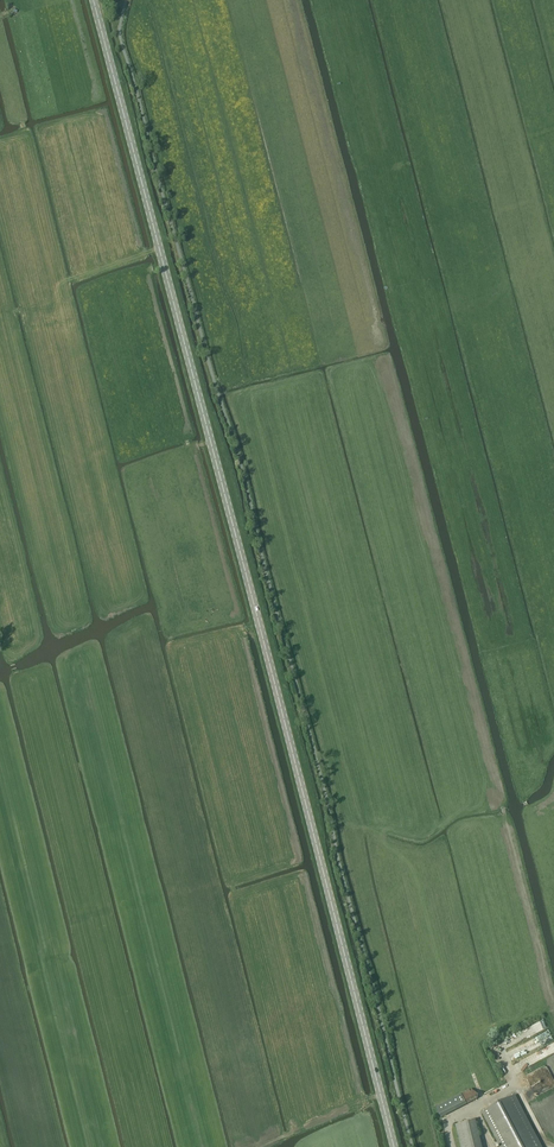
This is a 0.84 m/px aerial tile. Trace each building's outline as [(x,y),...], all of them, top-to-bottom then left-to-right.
[(471,1089),(437,1107),(439,1116),(442,1118),(478,1098),(478,1096),(471,1089)] [(514,1097),(483,1113),(501,1145),(501,1146),(541,1146),(514,1097)] [(476,1120),(456,1125),(461,1146),(482,1146),(476,1120)]
